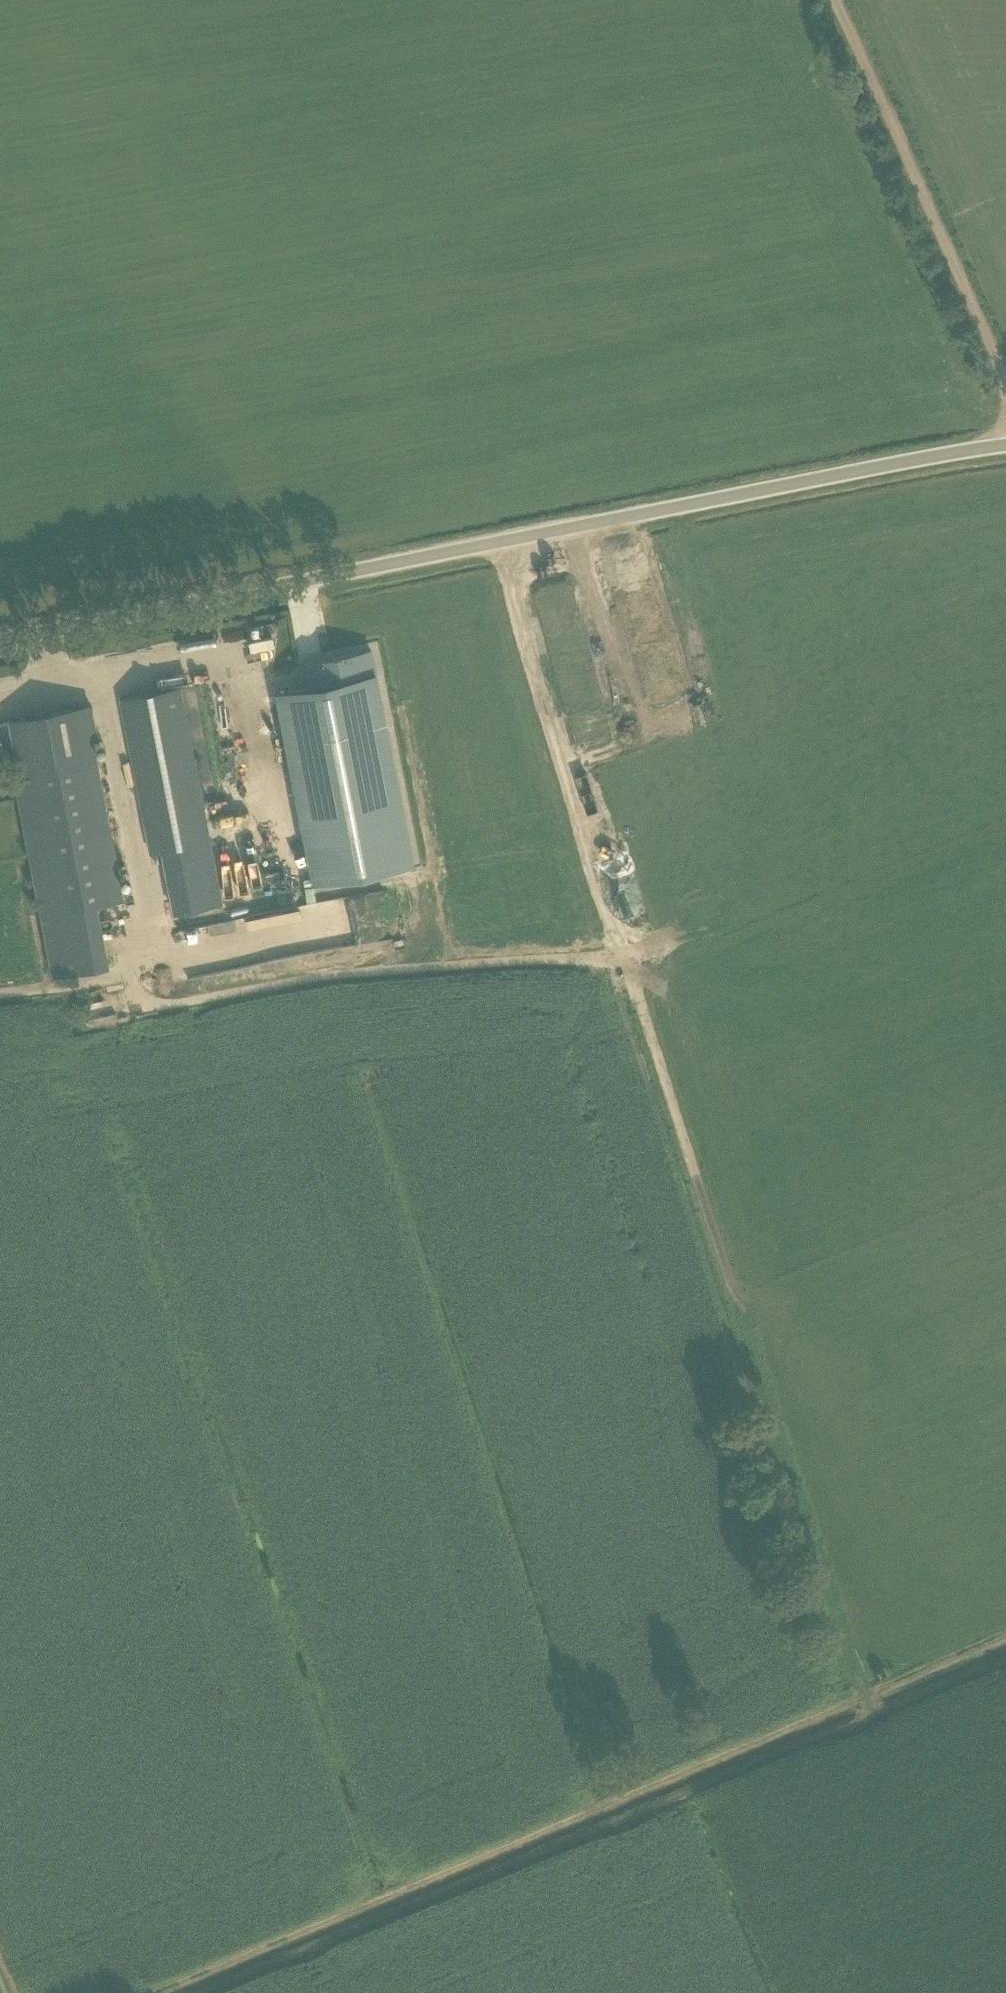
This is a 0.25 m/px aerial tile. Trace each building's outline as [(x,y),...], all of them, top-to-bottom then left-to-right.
[(371,651),(306,663),(310,686),(278,692),(296,781),(393,762),(371,651)] [(160,852),(173,915),(223,905),(180,687),(121,699),(152,854),(160,852)] [(5,759),(4,749),(15,747),(48,914),(60,975),(110,965),(98,904),(124,899),(90,726),(86,706),(0,723),(0,760),(5,759)]
